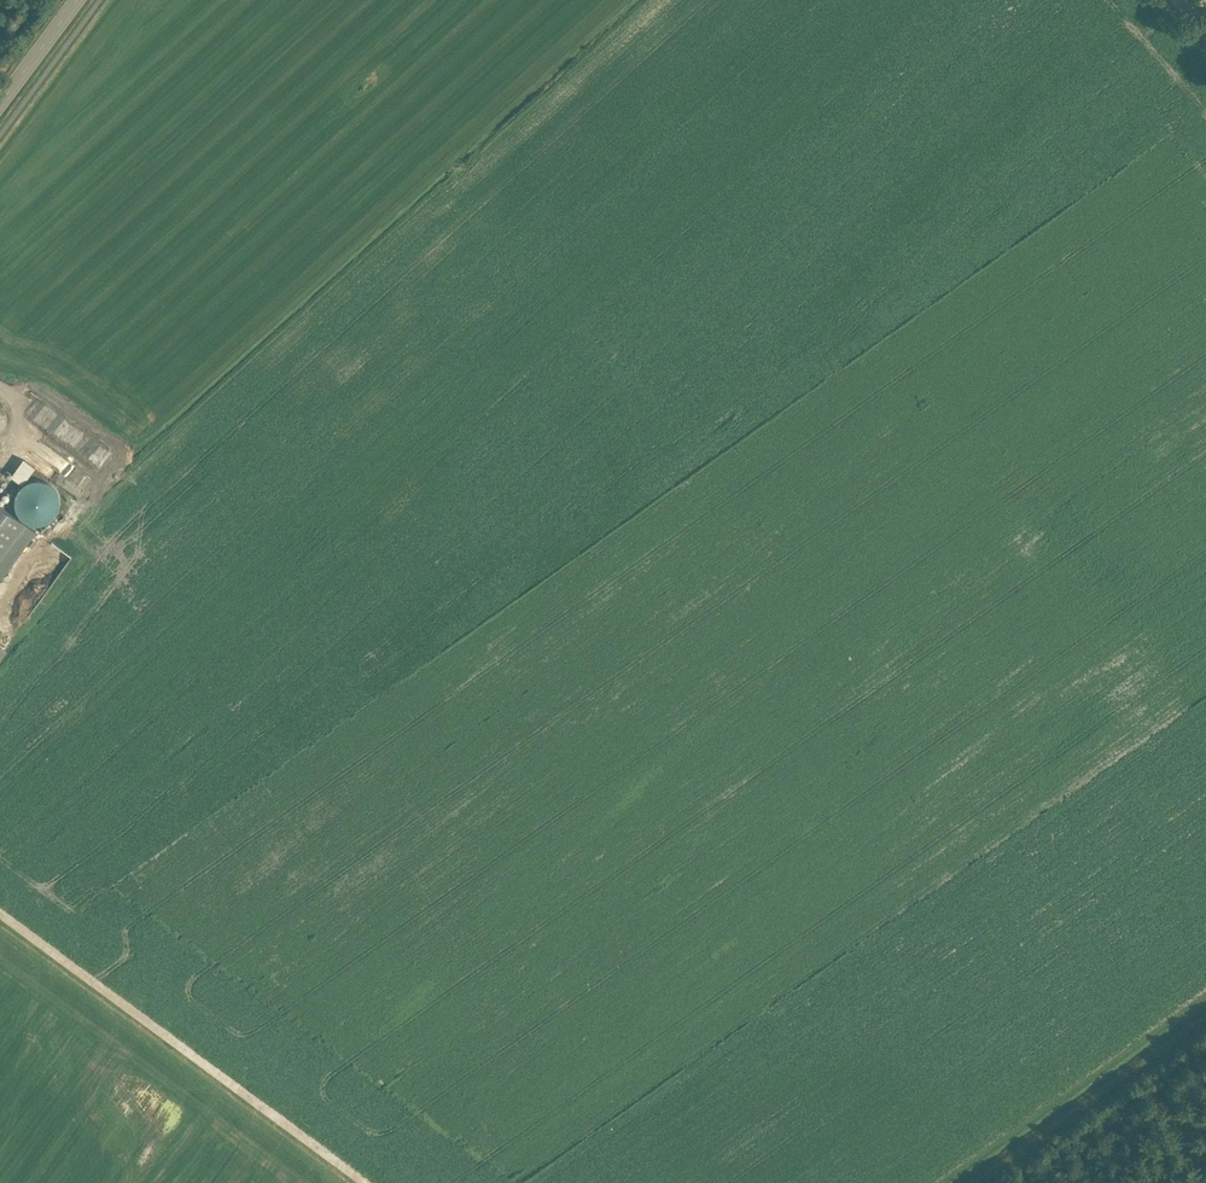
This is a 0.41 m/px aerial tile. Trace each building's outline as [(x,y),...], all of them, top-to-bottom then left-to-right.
[(26,458),(21,457),(17,457),(12,458),(8,460),(4,463),(1,466),(0,468),(0,492),(1,493),(3,496),(8,499),(11,501),(16,502),(25,502),(31,499),(34,496),(37,494),(39,490),(41,487),(41,483),(41,476),(40,472),(39,469),(36,465),(33,462),(29,459),(26,458)] [(37,529),(0,504),(0,583),(37,529)]
